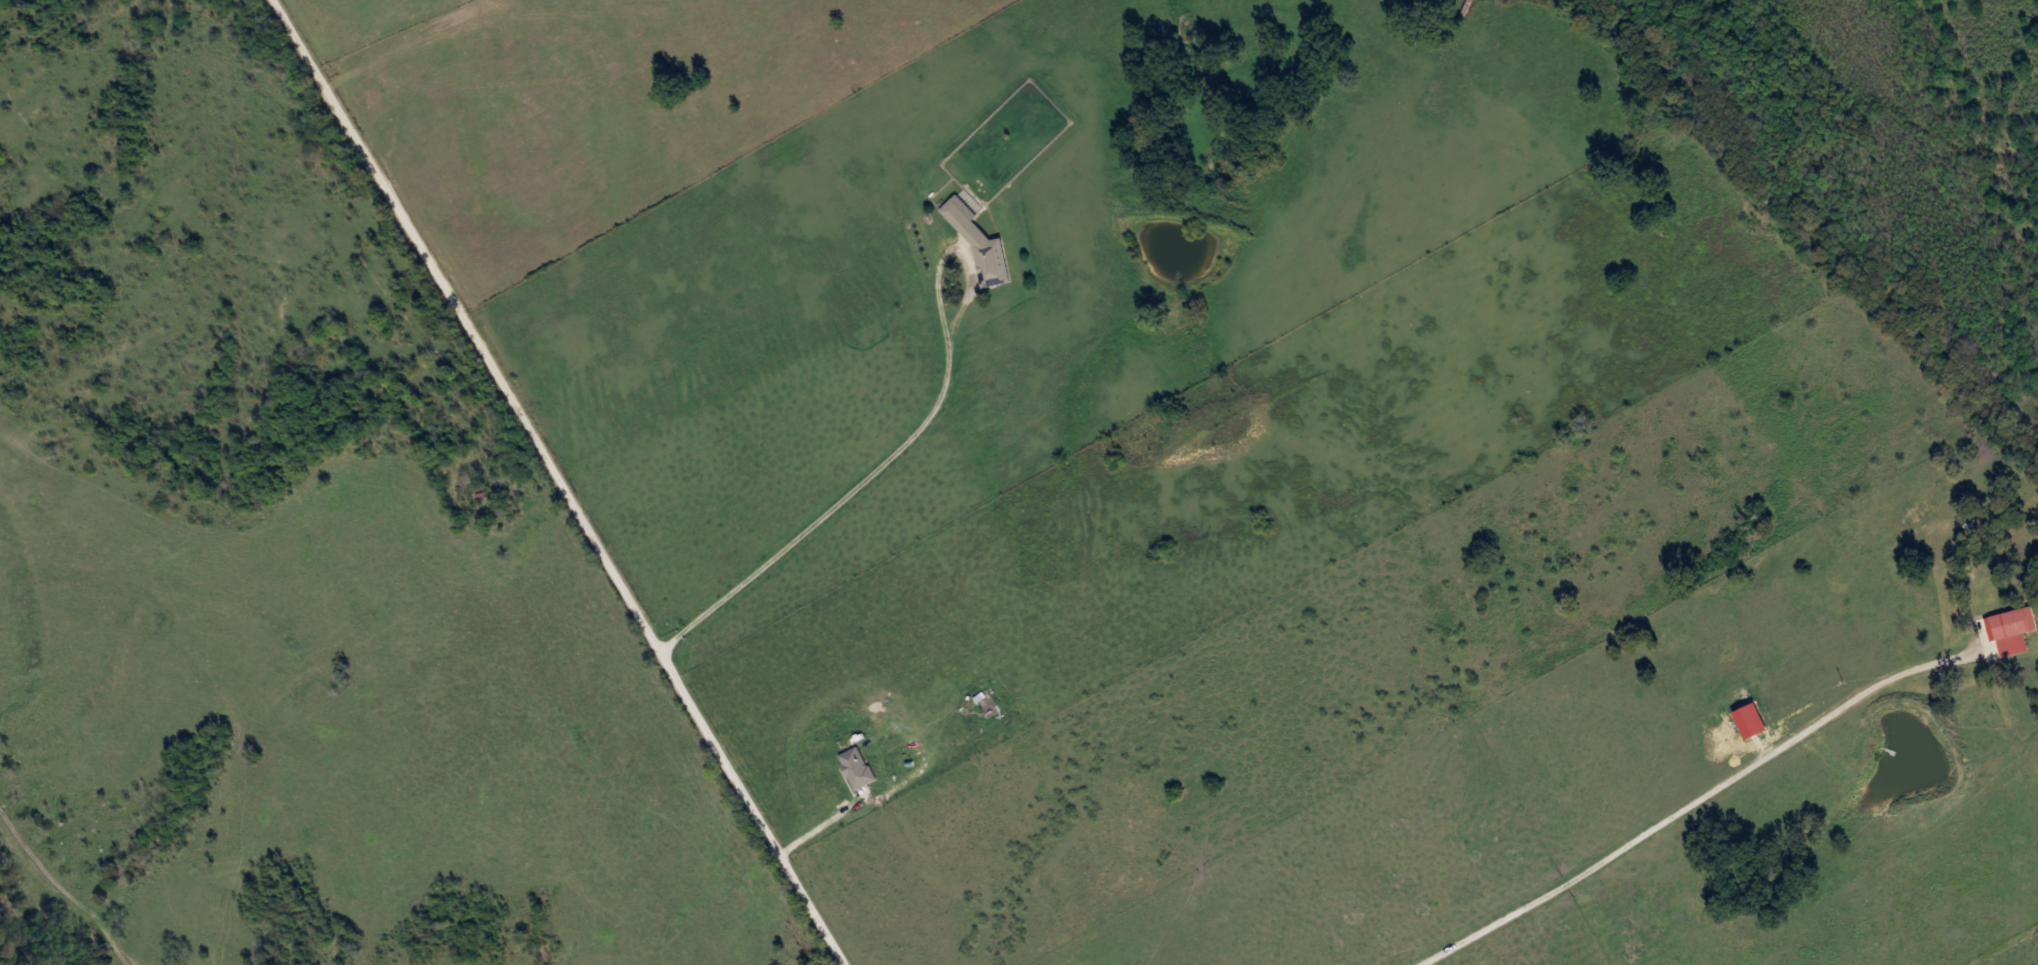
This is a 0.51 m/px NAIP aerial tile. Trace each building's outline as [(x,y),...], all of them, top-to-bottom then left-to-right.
[(1005,236),(1013,281),(983,286),(976,245),(942,208),(959,192),(976,210),(977,220),(994,238),(1005,236)] [(1996,639),(1991,615),(2033,605),(2037,629),(1996,639)] [(877,778),(857,789),(839,755),(859,744),(877,778)]
